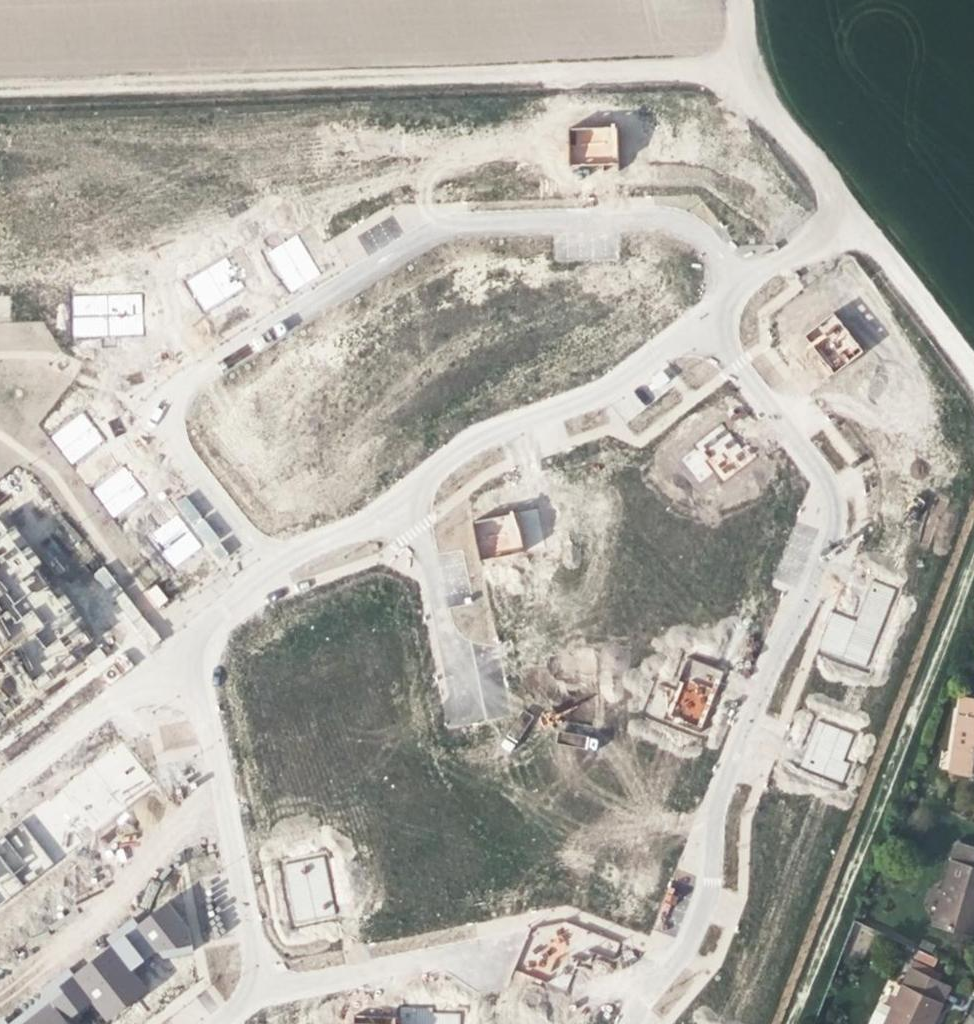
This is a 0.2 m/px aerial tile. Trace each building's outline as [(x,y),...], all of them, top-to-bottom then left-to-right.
[(618,127),(569,128),(571,165),(594,165),(603,164),(603,171),(620,171),(618,127)] [(300,238),(269,257),(291,293),(308,283),(322,275),(300,238)] [(246,288),(227,257),(186,282),(205,312),(227,299),(246,288)] [(143,294),(72,296),(74,339),(110,338),(144,336),(143,294)] [(833,312),(804,335),(819,353),(824,360),(818,365),(829,378),(864,351),(833,312)] [(816,362),(818,365),(824,360),(819,353),(813,358),(816,362)] [(94,425),(83,411),(49,438),(72,466),(106,440),(94,425)] [(923,413),(888,440),(900,455),(906,451),(913,459),(924,474),(953,452),(923,413)] [(722,423),(693,445),(723,484),(758,457),(747,444),(742,448),(736,441),(722,423)] [(742,437),(736,441),(742,448),(747,444),(745,440),(742,437)] [(907,464),(913,459),(906,451),(900,455),(904,460),(907,464)] [(136,478),(125,465),(91,492),(114,520),(148,493),(136,478)] [(892,531),(925,544),(943,497),(924,490),(907,492),(900,510),(892,531)] [(204,547),(177,513),(149,535),(162,552),(175,569),(204,547)] [(497,517),(473,522),(482,560),(526,551),(518,513),(497,517)] [(24,596),(33,610),(13,623),(41,632),(15,649),(32,676),(85,642),(24,547),(5,559),(0,557),(0,588),(24,596)] [(818,649),(866,667),(896,589),(872,580),(860,612),(857,621),(832,612),(818,649)] [(154,609),(167,601),(157,584),(144,591),(154,609)] [(724,671),(688,657),(664,718),(701,732),(712,703),(724,671)] [(962,696),(950,770),(973,774),(973,698),(962,696)] [(853,735),(817,721),(810,741),(800,767),(842,783),(850,763),(843,761),(853,735)] [(0,835),(0,902),(158,790),(126,745),(0,835)] [(955,843),(932,922),(973,934),(973,848),(955,843)] [(336,915),(324,857),(284,865),(290,894),(296,923),(336,915)] [(531,928),(514,969),(547,982),(556,960),(573,957),(585,961),(589,951),(594,953),(613,960),(620,942),(566,921),(531,928)] [(592,958),(594,953),(589,951),(585,961),(590,963),(592,958)] [(909,969),(901,988),(940,1006),(948,987),(909,969)] [(901,988),(884,1023),(931,1023),(940,1006),(901,988)] [(399,1017),(399,1023),(460,1023),(461,1014),(444,1013),(433,1013),(433,1008),(400,1007),(399,1017)] [(541,1014),(537,1023),(568,1023),(541,1014)] [(354,1016),(354,1023),(399,1023),(399,1017),(382,1017),(382,1023),(376,1023),(369,1016),(354,1016)]
